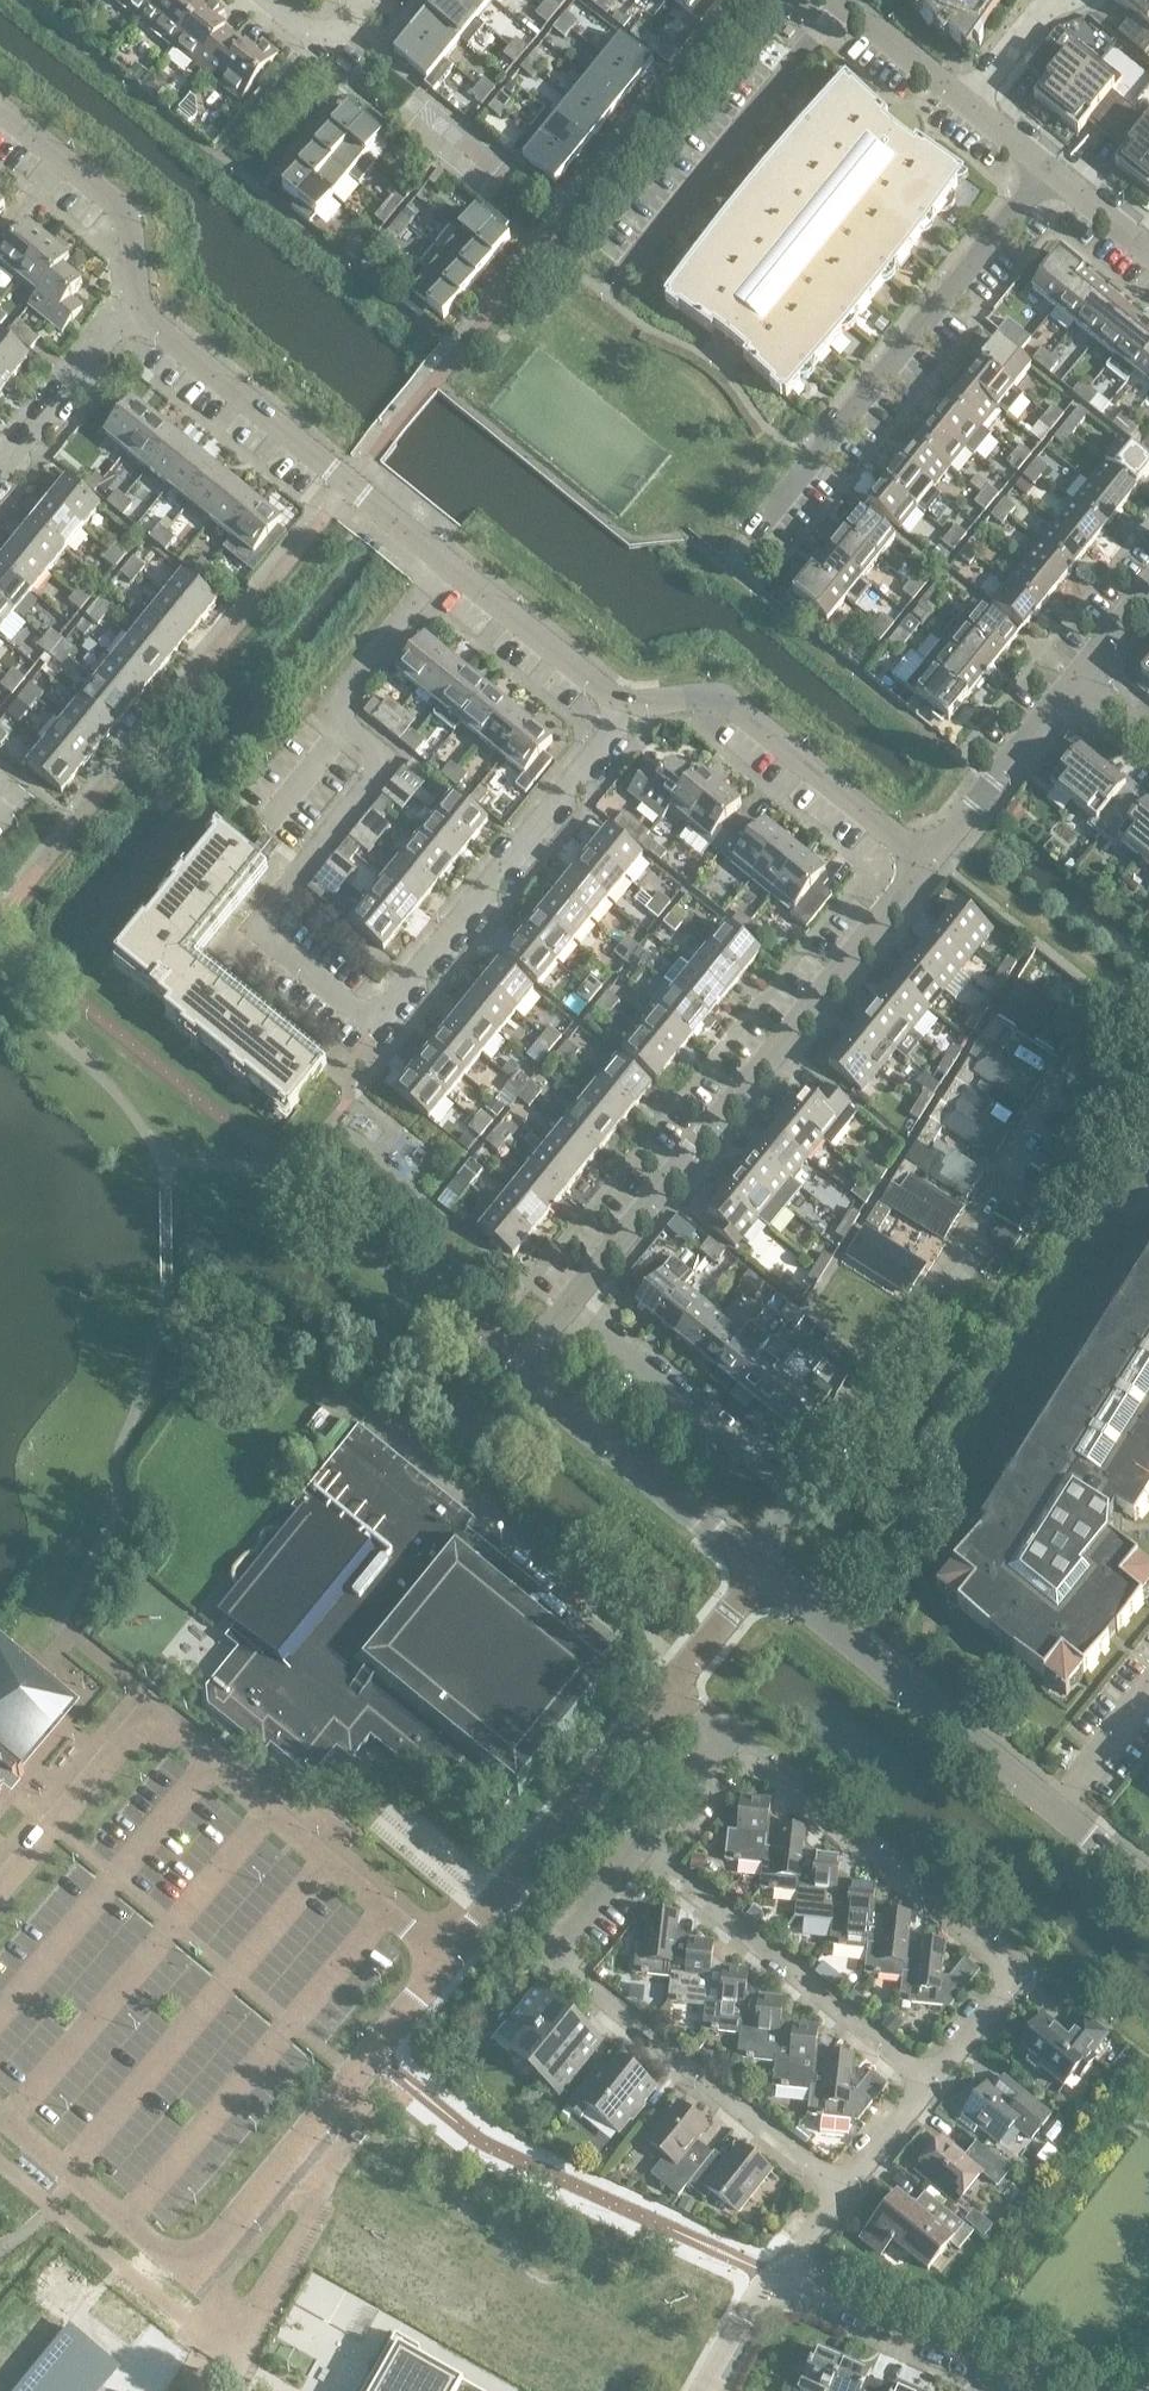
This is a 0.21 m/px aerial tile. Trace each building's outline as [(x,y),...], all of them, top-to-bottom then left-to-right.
[(141,19),(156,0),(117,0),(141,19)] [(141,19),(174,46),(211,0),(156,0),(141,19)] [(226,12),(211,0),(174,46),(207,73),(237,37),(217,22),(226,12)] [(453,0),(438,0),(434,6),(436,7),(429,15),(461,40),(477,20),(453,0)] [(477,20),(494,0),(453,0),(477,20)] [(561,8),(550,0),(548,0),(543,7),(554,16),(561,8)] [(590,2),(598,8),(605,0),(592,0),(590,2)] [(598,8),(606,15),(616,3),(612,0),(605,0),(598,8)] [(701,24),(716,6),(709,0),(672,0),(701,24)] [(913,6),(917,3),(939,32),(942,28),(968,54),(974,44),(981,35),(1005,0),(910,0),(913,6)] [(1119,34),(1145,56),(1148,51),(1148,0),(1122,0),(1119,4),(1134,16),(1119,34)] [(554,16),(543,7),(536,15),(548,24),(554,16)] [(560,21),(572,30),(578,23),(566,13),(560,21)] [(461,40),(429,15),(423,23),(421,21),(411,33),(444,60),(461,40)] [(560,21),(553,29),(565,38),(572,30),(560,21)] [(647,29),(640,23),(630,35),(638,41),(647,29)] [(787,27),(782,34),(788,39),(793,33),(787,27)] [(647,29),(638,41),(648,49),(657,37),(647,29)] [(444,60),(411,33),(394,54),(428,81),(444,60)] [(981,35),(974,44),(980,50),(984,38),(981,35)] [(255,53),(237,37),(207,73),(241,101),(256,83),(260,87),(275,69),(270,65),(279,55),(264,43),(255,53)] [(621,37),(605,57),(638,84),(648,73),(646,71),(653,62),(621,37)] [(510,46),(522,56),(528,48),(516,39),(510,46)] [(1056,116),(1100,62),(1078,44),(1068,57),(1049,42),(1028,68),(1046,83),(1034,98),(1056,116)] [(510,46),(503,55),(515,64),(522,56),(510,46)] [(545,63),(534,53),(527,61),(539,70),(545,63)] [(605,57),(589,77),(620,103),(626,95),(628,97),(638,84),(605,57)] [(539,70),(527,61),(521,69),(532,78),(539,70)] [(1112,93),(1122,81),(1100,62),(1056,116),(1079,134),(1091,119),(1109,134),(1130,108),(1112,93)] [(147,78),(137,70),(131,78),(141,86),(147,78)] [(589,77),(573,97),(606,124),(615,112),(613,111),(620,103),(589,77)] [(489,96),(496,88),(484,79),(477,87),(489,96)] [(664,298),(711,333),(715,329),(727,338),(736,345),(747,355),(743,361),(785,398),(800,383),(796,378),(811,361),(815,365),(841,335),(836,330),(850,312),(856,316),(881,286),(874,281),(889,264),(894,268),(919,237),(914,233),(927,216),(932,220),(938,212),(943,212),(947,211),(950,207),(952,203),(952,199),(950,195),(957,186),(952,182),(958,174),(916,143),(920,139),(919,126),(904,113),(890,114),(886,118),(849,85),(842,93),(836,88),(809,118),(814,124),(798,141),(793,136),(767,165),(774,171),(758,188),(753,183),(728,214),(734,219),(719,236),(714,232),(689,264),(695,268),(682,285),(677,281),(664,298)] [(489,96),(477,87),(471,94),(483,104),(489,96)] [(495,101),(506,110),(513,102),(501,93),(495,101)] [(1116,133),(1148,161),(1148,93),(1116,133)] [(573,97),(556,117),(587,143),(593,135),(596,137),(606,124),(573,97)] [(495,101),(488,109),(500,118),(506,110),(495,101)] [(189,106),(180,117),(190,126),(199,115),(189,106)] [(332,131),(334,132),(365,158),(390,128),(372,113),(365,121),(350,109),(332,131)] [(556,117),(540,137),(573,164),(583,152),(581,151),(587,143),(556,117)] [(375,166),(365,158),(334,132),(329,139),(327,138),(316,150),(316,151),(318,152),(349,177),(359,185),(375,166)] [(523,158),(556,185),(573,164),(540,137),(523,158)] [(349,177),(316,150),(316,151),(318,152),(312,159),(310,158),(299,171),(301,172),(333,198),(349,177)] [(434,163),(425,156),(414,169),(424,177),(434,163)] [(450,176),(440,168),(429,181),(439,189),(450,176)] [(294,177),(283,190),(298,203),(293,210),(311,225),(333,198),(301,172),(296,179),(294,177)] [(384,206),(394,214),(404,201),(394,194),(384,206)] [(485,205),(460,235),(494,262),(511,240),(496,228),(503,220),(485,205)] [(384,206),(375,218),(385,226),(394,214),(384,206)] [(419,214),(410,206),(400,218),(409,226),(419,214)] [(409,226),(400,218),(390,230),(400,238),(409,226)] [(4,231),(0,237),(0,267),(9,275),(41,236),(28,225),(16,240),(4,231)] [(494,262),(460,235),(450,227),(434,246),(477,282),(488,269),(486,268),(491,261),(493,263),(494,262)] [(41,236),(9,275),(33,294),(65,255),(41,236)] [(357,240),(346,254),(356,262),(367,248),(357,240)] [(477,282),(434,246),(417,267),(428,275),(459,301),(461,302),(471,289),(470,288),(475,281),(477,283),(477,282)] [(382,260),(372,253),(362,266),(371,274),(382,260)] [(65,255),(33,294),(36,297),(29,305),(63,333),(83,308),(71,298),(83,284),(63,268),(70,259),(65,255)] [(1049,270),(1032,291),(1053,308),(1081,273),(1060,256),(1057,260),(1052,256),(1044,266),(1049,270)] [(1081,273),(1053,308),(1073,325),(1102,290),(1081,273)] [(428,275),(406,302),(424,316),(430,310),(445,322),(455,309),(453,308),(459,301),(461,303),(461,302),(428,275)] [(1102,290),(1073,325),(1094,341),(1122,307),(1102,290)] [(1122,307),(1094,341),(1115,358),(1143,323),(1122,307)] [(2,327),(9,318),(0,310),(0,325),(2,327)] [(9,332),(31,350),(40,339),(18,321),(9,332)] [(1008,321),(998,333),(1022,352),(1032,340),(1008,321)] [(1107,368),(1127,385),(1135,375),(1148,358),(1148,328),(1143,323),(1115,358),(1107,368)] [(0,334),(0,371),(12,380),(30,358),(0,334)] [(1028,367),(997,342),(981,363),(1012,388),(1028,367)] [(1039,366),(1049,355),(1042,350),(1033,361),(1039,366)] [(1039,366),(1050,375),(1059,364),(1049,355),(1039,366)] [(1135,375),(1148,386),(1148,358),(1135,375)] [(1012,388),(981,363),(965,383),(996,408),(1012,388)] [(0,371),(0,395),(5,389),(10,393),(14,393),(19,386),(12,380),(0,371)] [(996,408),(965,383),(949,403),(980,428),(996,408)] [(1081,400),(1090,389),(1082,383),(1073,393),(1081,400)] [(1081,400),(1090,408),(1099,396),(1090,389),(1081,400)] [(105,434),(127,452),(154,419),(132,401),(105,434)] [(980,428),(949,403),(933,423),(964,448),(980,428)] [(1058,425),(1065,416),(1053,407),(1046,416),(1058,425)] [(1071,438),(1089,416),(1080,408),(1062,430),(1071,438)] [(1122,415),(1113,426),(1122,433),(1131,422),(1122,415)] [(1058,425),(1046,416),(1039,424),(1051,433),(1058,425)] [(154,419),(127,452),(148,469),(175,436),(154,419)] [(1131,422),(1122,433),(1130,440),(1139,429),(1131,422)] [(964,448),(933,423),(917,443),(948,468),(964,448)] [(1071,438),(1062,430),(1054,440),(1064,447),(1071,438)] [(175,436),(148,469),(169,486),(196,453),(175,436)] [(948,468),(917,443),(901,463),(932,488),(948,468)] [(1123,445),(1106,466),(1137,491),(1148,476),(1148,466),(1123,445)] [(1026,465),(1026,464),(1032,456),(1021,447),(1014,456),(1026,465)] [(196,453),(169,486),(191,504),(218,470),(196,453)] [(1026,465),(1014,456),(1007,464),(1018,473),(1026,465)] [(1049,470),(1037,461),(1030,470),(1041,479),(1049,470)] [(932,488),(901,463),(885,483),(916,508),(932,488)] [(1137,491),(1106,466),(1090,486),(1121,510),(1137,491)] [(218,470),(191,504),(212,521),(239,487),(218,470)] [(1041,479),(1030,470),(1024,477),(1035,487),(1041,479)] [(101,507),(68,480),(50,502),(83,529),(101,507)] [(916,508),(885,483),(868,504),(899,529),(916,508)] [(1121,510),(1090,486),(1074,505),(1105,530),(1121,510)] [(239,487),(212,521),(233,538),(260,505),(239,487)] [(993,504),(1000,496),(989,487),(982,495),(993,504)] [(922,507),(941,518),(953,499),(933,488),(922,507)] [(115,511),(125,498),(117,492),(107,505),(115,511)] [(993,504),(982,495),(975,504),(986,513),(993,504)] [(115,511),(124,518),(134,506),(125,498),(115,511)] [(1016,509),(1005,500),(998,509),(1009,518),(1016,509)] [(83,529),(50,502),(33,523),(66,550),(83,529)] [(260,505),(233,538),(255,556),(282,523),(260,505)] [(1105,530),(1074,505),(1058,525),(1089,550),(1105,530)] [(1009,518),(998,509),(991,517),(1002,526),(1009,518)] [(895,539),(862,512),(844,533),(877,560),(895,539)] [(66,550),(33,523),(16,545),(49,572),(66,550)] [(1089,550),(1058,525),(1042,545),(1073,570),(1089,550)] [(157,545),(167,533),(159,527),(150,539),(157,545)] [(961,544),(968,536),(956,527),(949,535),(961,544)] [(157,545),(166,553),(176,540),(167,533),(157,545)] [(877,560),(844,533),(829,553),(861,580),(877,560)] [(961,544),(949,535),(942,544),(954,553),(961,544)] [(984,549),(972,540),(965,549),(977,558),(984,549)] [(123,562),(129,554),(117,544),(111,551),(123,562)] [(16,545),(0,564),(0,567),(32,593),(49,572),(16,545)] [(1073,570),(1042,545),(1026,565),(1056,590),(1073,570)] [(977,558),(965,549),(959,557),(970,566),(977,558)] [(123,562),(111,551),(103,561),(116,571),(123,562)] [(861,580),(829,553),(812,573),(845,600),(861,580)] [(146,568),(134,559),(128,566),(141,576),(146,568)] [(199,579),(209,567),(202,561),(192,573),(199,579)] [(1056,590),(1026,565),(1010,585),(1040,610),(1056,590)] [(141,576),(128,566),(121,575),(133,585),(141,576)] [(0,567),(0,602),(15,614),(32,593),(0,567)] [(199,579),(209,587),(218,574),(209,567),(199,579)] [(845,600),(812,573),(793,597),(797,600),(794,604),(805,613),(808,609),(826,624),(845,600)] [(218,602),(184,575),(166,597),(200,624),(218,602)] [(920,595),(928,585),(916,576),(909,585),(920,595)] [(920,595),(909,585),(902,593),(914,602),(920,595)] [(1040,610),(1010,585),(993,605),(1024,630),(1040,610)] [(89,604),(95,596),(82,587),(76,594),(89,604)] [(944,599),(933,590),(925,600),(936,608),(944,599)] [(89,604),(76,594),(69,603),(81,613),(89,604)] [(200,624),(166,597),(149,618),(183,645),(200,624)] [(936,608),(925,600),(919,607),(930,616),(936,608)] [(112,611),(100,601),(94,608),(106,618),(112,611)] [(0,602),(0,632),(15,614),(0,602)] [(1017,638),(984,612),(973,603),(955,624),(967,633),(999,660),(1017,638)] [(106,618),(94,608),(86,617),(99,627),(106,618)] [(888,635),(895,625),(884,616),(876,625),(888,635)] [(183,645),(149,618),(132,639),(165,666),(183,645)] [(888,635),(876,625),(870,633),(881,643),(888,635)] [(912,639),(900,629),(893,639),(904,648),(912,639)] [(52,631),(46,639),(56,648),(58,649),(64,641),(62,640),(61,639),(52,631)] [(999,660),(967,633),(951,653),(984,680),(999,660)] [(405,678),(419,689),(446,656),(424,638),(397,671),(398,672),(393,677),(401,683),(405,678)] [(46,639),(38,648),(47,655),(49,657),(51,658),(58,649),(56,648),(46,639)] [(165,666),(132,639),(115,660),(148,687),(165,666)] [(904,648),(893,639),(886,646),(898,656),(904,648)] [(64,641),(58,649),(70,659),(77,651),(66,643),(64,641)] [(984,680),(951,653),(939,643),(923,663),(924,664),(968,699),(984,680)] [(58,649),(51,658),(52,659),(63,668),(70,659),(58,649)] [(446,656),(419,689),(433,701),(429,706),(436,712),(440,706),(467,673),(446,656)] [(148,687),(115,660),(98,682),(131,709),(148,687)] [(924,664),(907,685),(917,694),(915,697),(935,713),(931,717),(940,724),(944,720),(948,723),(968,699),(924,664)] [(1142,677),(1146,680),(1140,688),(1148,695),(1147,696),(1148,698),(1148,669),(1142,677)] [(20,689),(26,681),(14,671),(8,679),(20,689)] [(436,712),(434,714),(455,732),(462,724),(489,690),(467,673),(440,706),(436,712)] [(20,689),(8,679),(1,688),(13,697),(20,689)] [(131,709),(98,682),(81,703),(114,730),(131,709)] [(44,695),(31,685),(25,693),(38,703),(44,695)] [(489,690),(462,724),(483,741),(510,707),(489,690)] [(38,703),(25,693),(18,702),(31,711),(38,703)] [(374,701),(365,712),(373,719),(374,717),(389,729),(390,728),(404,710),(389,699),(382,707),(374,701)] [(114,730),(81,703),(63,724),(97,751),(114,730)] [(510,707),(483,741),(504,758),(531,725),(510,707)] [(404,710),(390,728),(404,739),(401,743),(407,748),(417,736),(410,730),(409,729),(416,721),(404,710)] [(0,724),(0,744),(3,746),(16,729),(3,720),(0,724)] [(97,751),(63,724),(46,745),(80,772),(97,751)] [(531,725),(504,758),(525,775),(516,786),(526,794),(553,761),(544,753),(553,742),(531,725)] [(417,736),(407,748),(417,755),(426,743),(417,736)] [(1051,787),(1073,805),(1103,769),(1080,750),(1078,752),(1068,743),(1036,782),(1048,791),(1051,787)] [(80,772),(46,745),(29,767),(62,794),(80,772)] [(413,761),(406,769),(418,778),(425,770),(413,761)] [(670,811),(673,813),(705,774),(700,770),(692,779),(672,763),(661,777),(649,768),(629,793),(663,820),(670,811)] [(449,782),(459,770),(451,764),(441,776),(449,782)] [(1126,788),(1103,769),(1073,805),(1093,821),(1090,826),(1103,837),(1125,809),(1115,801),(1126,788)] [(449,782),(458,790),(468,777),(459,770),(449,782)] [(705,774),(673,813),(697,833),(729,794),(705,774)] [(479,805),(486,797),(477,790),(471,798),(479,805)] [(488,822),(455,795),(455,796),(449,791),(443,798),(449,803),(437,817),(471,844),(488,822)] [(729,794),(697,833),(721,853),(741,829),(729,820),(742,804),(729,794)] [(384,796),(378,804),(390,813),(396,805),(384,796)] [(378,804),(372,812),(383,821),(390,813),(378,804)] [(1125,809),(1103,837),(1115,846),(1119,841),(1140,859),(1148,847),(1148,807),(1146,804),(1136,817),(1125,809)] [(1012,825),(1021,815),(1012,807),(1002,818),(1012,825)] [(614,824),(636,842),(646,830),(624,812),(614,824)] [(471,844),(437,817),(426,831),(420,827),(415,834),(453,865),(471,844)] [(370,818),(357,840),(374,851),(388,829),(370,818)] [(752,838),(741,829),(721,853),(745,872),(777,833),(764,823),(752,838)] [(643,858),(609,830),(591,852),(626,880),(643,858)] [(323,1073),(187,961),(263,866),(222,833),(114,966),(292,1111),(323,1073)] [(777,833),(745,872),(769,892),(801,853),(777,833)] [(453,865),(415,834),(409,840),(415,845),(403,859),(436,886),(453,865)] [(269,860),(279,848),(265,836),(255,849),(269,860)] [(351,837),(344,846),(355,856),(363,846),(351,837)] [(649,853),(661,862),(668,854),(656,844),(649,853)] [(344,846),(337,854),(339,855),(349,863),(355,856),(344,846)] [(1140,859),(1148,866),(1148,847),(1140,859)] [(626,880),(591,852),(574,873),(608,901),(626,880)] [(801,853),(769,892),(794,912),(791,916),(807,929),(832,897),(831,896),(830,897),(821,890),(822,888),(821,888),(826,881),(826,876),(825,875),(826,873),(801,853)] [(1071,873),(1078,865),(1066,855),(1059,864),(1071,873)] [(436,886),(403,859),(391,874),(386,869),(380,876),(419,907),(436,886)] [(654,863),(645,877),(642,875),(636,883),(656,896),(671,874),(654,863)] [(608,901),(574,873),(557,894),(550,888),(549,888),(591,922),(608,901)] [(419,907),(380,876),(375,883),(380,887),(369,902),(402,929),(419,907)] [(315,881),(309,889),(321,899),(327,891),(317,882),(315,881)] [(591,922),(549,888),(544,895),(545,900),(549,904),(540,916),(574,944),(591,922)] [(665,912),(672,905),(659,895),(653,902),(665,912)] [(402,929),(369,902),(357,916),(352,911),(346,918),(351,923),(351,924),(384,951),(402,929)] [(665,912),(653,902),(646,910),(659,921),(665,912)] [(961,903),(944,924),(977,951),(994,930),(961,903)] [(689,919),(677,909),(671,916),(683,926),(689,919)] [(741,927),(747,919),(740,913),(733,921),(741,927)] [(574,944),(540,916),(522,937),(557,965),(574,944)] [(683,926),(671,916),(664,925),(676,935),(683,926)] [(741,927),(756,940),(763,931),(747,919),(741,927)] [(977,951),(944,924),(927,944),(961,971),(977,951)] [(761,953),(728,926),(710,948),(743,975),(761,953)] [(557,965),(522,937),(505,959),(539,987),(557,965)] [(628,939),(621,947),(633,957),(640,949),(628,939)] [(927,944),(911,964),(944,991),(955,1000),(972,980),(961,971),(927,944)] [(621,947),(615,955),(627,965),(633,957),(621,947)] [(743,975),(710,948),(693,969),(726,996),(743,975)] [(640,949),(633,957),(646,966),(652,959),(640,949)] [(633,957),(627,965),(639,975),(646,966),(633,957)] [(1009,976),(1017,963),(1008,958),(1000,971),(1009,976)] [(681,959),(664,980),(676,990),(709,1017),(726,996),(693,969),(681,959)] [(534,991),(501,964),(483,986),(516,1013),(534,991)] [(944,991),(911,964),(895,984),(928,1011),(944,991)] [(1009,976),(1000,971),(992,983),(1001,989),(1009,976)] [(596,997),(603,989),(591,979),(584,987),(596,997)] [(1019,980),(997,1015),(1062,1055),(1084,1021),(1019,980)] [(928,1011),(895,984),(878,1004),(912,1032),(928,1011)] [(516,1013),(483,986),(466,1007),(499,1034),(516,1013)] [(596,997),(584,987),(578,995),(590,1005),(596,997)] [(676,990),(658,1011),(692,1038),(700,1028),(705,1031),(710,1031),(716,1023),(709,1017),(676,990)] [(621,1003),(608,993),(602,1001),(614,1011),(621,1003)] [(614,1011),(602,1001),(595,1009),(608,1019),(614,1011)] [(982,1020),(990,1007),(981,1002),(973,1015),(982,1020)] [(912,1032),(878,1004),(862,1024),(895,1052),(912,1032)] [(499,1034),(466,1007),(448,1028),(482,1055),(499,1034)] [(692,1038),(658,1011),(641,1033),(674,1060),(692,1038)] [(982,1020),(973,1015),(965,1027),(974,1033),(982,1020)] [(895,1052),(862,1024),(846,1045),(879,1072),(895,1052)] [(482,1055),(448,1028),(431,1049),(464,1076),(482,1055)] [(557,1046),(563,1039),(551,1029),(545,1036),(557,1046)] [(674,1060),(641,1033),(623,1054),(657,1081),(674,1060)] [(557,1046),(545,1036),(538,1045),(549,1054),(557,1046)] [(977,1075),(1025,1105),(1041,1081),(983,1044),(981,1041),(957,1081),(968,1089),(977,1075)] [(580,1053),(568,1043),(562,1050),(574,1060),(580,1053)] [(879,1072),(846,1045),(829,1065),(862,1092),(879,1072)] [(954,1064),(962,1052),(953,1046),(945,1059),(954,1064)] [(464,1076),(431,1049),(414,1071),(447,1098),(464,1076)] [(574,1060),(562,1050),(555,1059),(567,1069),(574,1060)] [(954,1064),(945,1059),(937,1071),(946,1077),(954,1064)] [(652,1087),(619,1060),(601,1082),(634,1109),(652,1087)] [(447,1098),(414,1071),(396,1092),(429,1120),(447,1098)] [(519,1073),(513,1080),(524,1090),(530,1082),(519,1073)] [(513,1080),(506,1089),(517,1098),(524,1090),(513,1080)] [(530,1082),(524,1090),(537,1100),(543,1093),(530,1082)] [(634,1109),(601,1082),(584,1103),(617,1130),(634,1109)] [(992,1104),(968,1089),(956,1082),(942,1103),(956,1113),(946,1128),(993,1158),(1009,1133),(984,1117),(992,1104)] [(859,1114),(828,1087),(817,1099),(808,1092),(799,1102),(794,1099),(789,1099),(783,1106),(833,1146),(859,1114)] [(524,1090),(517,1098),(530,1109),(537,1100),(524,1090)] [(926,1090),(918,1103),(927,1108),(935,1096),(926,1090)] [(617,1130),(584,1103),(567,1124),(600,1151),(617,1130)] [(910,1116),(900,1132),(908,1139),(927,1108),(918,1103),(910,1116)] [(833,1146),(783,1106),(777,1114),(778,1119),(782,1123),(774,1132),(808,1160),(823,1141),(832,1148),(833,1146)] [(475,1120),(487,1130),(493,1122),(482,1112),(475,1120)] [(1033,1162),(1055,1177),(1072,1153),(1065,1148),(1079,1129),(1065,1119),(1053,1136),(1052,1135),(1033,1162)] [(469,1128),(480,1138),(487,1130),(475,1120),(469,1128)] [(600,1151),(567,1124),(549,1145),(583,1172),(600,1151)] [(493,1134),(504,1144),(511,1136),(499,1126),(493,1134)] [(808,1160),(774,1132),(758,1153),(791,1180),(808,1160)] [(493,1134),(486,1142),(498,1152),(504,1144),(493,1134)] [(972,1166),(938,1144),(930,1156),(916,1147),(906,1162),(967,1200),(976,1184),(965,1177),(972,1166)] [(583,1172),(549,1145),(532,1166),(566,1193),(583,1172)] [(791,1180),(758,1153),(742,1173),(786,1209),(802,1189),(791,1180)] [(465,1169),(458,1176),(470,1186),(476,1178),(483,1171),(471,1161),(465,1169)] [(871,1178),(880,1184),(888,1171),(879,1165),(871,1178)] [(566,1193),(532,1166),(515,1187),(548,1215),(566,1193)] [(786,1209),(742,1173),(725,1193),(759,1220),(770,1229),(786,1209)] [(903,1190),(894,1184),(883,1200),(946,1241),(967,1208),(914,1173),(903,1190)] [(452,1184),(446,1191),(458,1201),(464,1194),(470,1186),(458,1176),(452,1184)] [(863,1191),(872,1196),(880,1184),(871,1178),(863,1191)] [(548,1215),(515,1187),(498,1209),(531,1236),(548,1215)] [(759,1220),(725,1193),(709,1214),(742,1241),(759,1220)] [(997,1214),(1024,1227),(1031,1213),(1004,1199),(997,1214)] [(531,1236),(498,1209),(480,1231),(513,1258),(531,1236)] [(844,1222),(852,1228),(860,1215),(851,1210),(844,1222)] [(996,1239),(1015,1246),(1022,1227),(1003,1220),(996,1239)] [(836,1235),(844,1241),(852,1228),(844,1222),(836,1235)] [(847,1256),(911,1296),(931,1263),(867,1224),(847,1256)] [(707,1258),(717,1246),(710,1240),(700,1252),(707,1258)] [(716,1265),(726,1253),(717,1246),(707,1258),(716,1265)] [(981,1537),(937,1590),(1067,1695),(1109,1643),(1108,1642),(1116,1631),(1118,1633),(1148,1594),(1148,1571),(1109,1538),(1109,1536),(1120,1536),(1122,1511),(1135,1520),(1134,1521),(1135,1522),(1148,1505),(1148,1250),(1148,1249),(1147,1251),(1148,1252),(1146,1259),(1145,1267),(1125,1297),(1119,1301),(1114,1307),(1112,1306),(1111,1308),(1113,1309),(1110,1316),(1109,1323),(1090,1354),(1083,1358),(1079,1364),(1077,1362),(1075,1364),(1077,1365),(1074,1372),(1073,1380),(1054,1410),(1048,1414),(1043,1420),(1041,1419),(1040,1420),(1042,1422),(1038,1429),(1038,1436),(982,1524),(987,1527),(981,1537)] [(816,1266),(825,1272),(833,1259),(824,1254),(816,1266)] [(657,1319),(684,1286),(693,1276),(672,1259),(636,1302),(657,1319)] [(808,1279),(817,1285),(825,1272),(816,1266),(808,1279)] [(747,1290),(757,1278),(750,1273),(741,1285),(747,1290)] [(756,1298),(766,1286),(757,1278),(747,1290),(756,1298)] [(791,1293),(801,1301),(809,1291),(799,1283),(791,1293)] [(684,1286),(657,1319),(677,1335),(704,1302),(684,1286)] [(704,1302),(677,1335),(697,1352),(724,1319),(704,1302)] [(791,1319),(797,1310),(789,1304),(783,1312),(791,1319)] [(733,1308),(724,1319),(697,1352),(717,1368),(753,1324),(733,1308)] [(799,1325),(805,1317),(797,1310),(791,1319),(799,1325)] [(753,1324),(717,1368),(737,1384),(773,1341),(753,1324)] [(831,1351),(838,1343),(829,1336),(823,1344),(831,1351)] [(773,1341),(737,1384),(757,1401),(791,1359),(793,1357),(773,1341)] [(839,1357),(845,1349),(838,1343),(831,1351),(839,1357)] [(791,1359),(757,1401),(777,1417),(811,1376),(791,1359)] [(811,1376),(777,1417),(798,1434),(832,1393),(811,1376)] [(478,1523),(402,1461),(360,1427),(292,1511),(299,1516),(220,1614),(236,1628),(226,1640),(239,1651),(207,1690),(208,1707),(262,1750),(267,1744),(307,1776),(317,1776),(338,1750),(353,1762),(372,1739),(455,1806),(487,1766),(519,1792),(614,1675),(602,1665),(614,1650),(470,1532),(478,1523)] [(32,1666),(0,1639),(0,1788),(3,1785),(6,1781),(8,1782),(11,1779),(15,1782),(19,1777),(20,1779),(24,1774),(19,1769),(75,1703),(66,1695),(32,1666)] [(1059,1743),(1072,1753),(1076,1748),(1063,1738),(1059,1743)] [(725,1861),(763,1865),(763,1866),(764,1859),(779,1861),(782,1827),(768,1825),(771,1801),(742,1798),(738,1832),(728,1831),(725,1861)] [(806,1830),(782,1827),(779,1861),(764,1859),(763,1866),(763,1865),(760,1890),(798,1894),(799,1888),(813,1889),(815,1874),(801,1873),(806,1830)] [(817,1855),(815,1874),(813,1889),(799,1888),(798,1894),(795,1918),(832,1923),(833,1923),(834,1916),(849,1918),(852,1884),(838,1882),(841,1858),(817,1855)] [(876,1887),(852,1884),(849,1918),(834,1916),(833,1923),(832,1923),(830,1947),(867,1951),(868,1951),(869,1945),(883,1946),(884,1931),(871,1930),(876,1887)] [(633,1975),(671,1979),(672,1973),(686,1975),(690,1940),(676,1939),(679,1915),(649,1912),(646,1946),(636,1945),(633,1975)] [(887,1912),(884,1931),(883,1946),(869,1945),(868,1951),(867,1951),(865,1975),(902,1979),(903,1979),(904,1973),(918,1975),(922,1941),(908,1939),(911,1915),(887,1912)] [(714,1943),(690,1940),(686,1975),(672,1973),(671,1979),(668,2003),(706,2008),(707,2001),(721,2003),(725,1969),(711,1967),(714,1943)] [(946,1943),(922,1941),(918,1975),(904,1973),(903,1979),(902,1979),(900,2003),(950,2009),(980,1972),(965,1959),(950,1978),(943,1978),(946,1943)] [(749,1971),(725,1969),(721,2003),(707,2001),(706,2008),(703,2032),(741,2036),(742,2030),(756,2031),(758,2016),(744,2015),(749,1971)] [(538,1992),(497,2043),(508,2052),(532,2049),(534,2051),(535,2053),(537,2075),(548,2084),(589,2033),(573,2021),(568,2027),(564,2023),(565,2020),(565,2016),(563,2014),(560,2012),(557,2012),(554,2014),(553,2015),(549,2011),(550,2007),(550,2004),(548,2001),(538,1992)] [(760,1997),(758,2016),(756,2031),(742,2030),(741,2036),(738,2060),(775,2065),(776,2065),(777,2058),(791,2060),(795,2025),(781,2024),(784,2000),(760,1997)] [(1042,2068),(1064,2086),(1065,2087),(1075,2075),(1081,2078),(1096,2059),(1092,2055),(1107,2036),(1083,2016),(1068,2036),(1043,2016),(1029,2034),(1033,2037),(1024,2049),(1032,2055),(1026,2063),(1038,2073),(1042,2068)] [(819,2028),(795,2025),(791,2060),(777,2058),(776,2065),(775,2065),(773,2089),(810,2093),(811,2093),(812,2087),(826,2088),(830,2054),(816,2052),(819,2028)] [(850,2091),(850,2086),(854,2057),(830,2054),(826,2088),(812,2087),(811,2093),(810,2093),(808,2117),(858,2123),(888,2085),(872,2072),(856,2091),(850,2091)] [(602,2065),(585,2086),(567,2108),(581,2119),(588,2110),(618,2134),(633,2115),(638,2114),(645,2106),(642,2104),(656,2088),(625,2063),(615,2075),(602,2065)] [(1013,2108),(986,2086),(963,2114),(1000,2144),(1015,2126),(1032,2140),(1051,2116),(1024,2094),(1013,2108)] [(679,2198),(688,2187),(699,2174),(682,2160),(707,2129),(679,2106),(649,2143),(666,2157),(651,2176),(679,2198)] [(996,2186),(1010,2170),(977,2143),(965,2158),(942,2140),(917,2171),(954,2201),(978,2171),(996,2186)] [(715,2153),(699,2174),(688,2187),(706,2201),(713,2192),(738,2212),(770,2173),(744,2152),(732,2167),(715,2153)] [(898,2196),(862,2240),(881,2256),(893,2242),(929,2271),(951,2244),(959,2251),(974,2233),(965,2226),(925,2194),(914,2208),(898,2196)] [(967,2220),(988,2235),(996,2223),(975,2209),(967,2220)] [(23,2390),(96,2390),(116,2366),(72,2330),(23,2390)] [(415,2357),(420,2349),(396,2336),(366,2389),(364,2390),(476,2390),(415,2357)] [(803,2383),(799,2390),(831,2390),(845,2360),(818,2348),(803,2383)] [(845,2360),(831,2390),(863,2390),(871,2372),(845,2360)]
